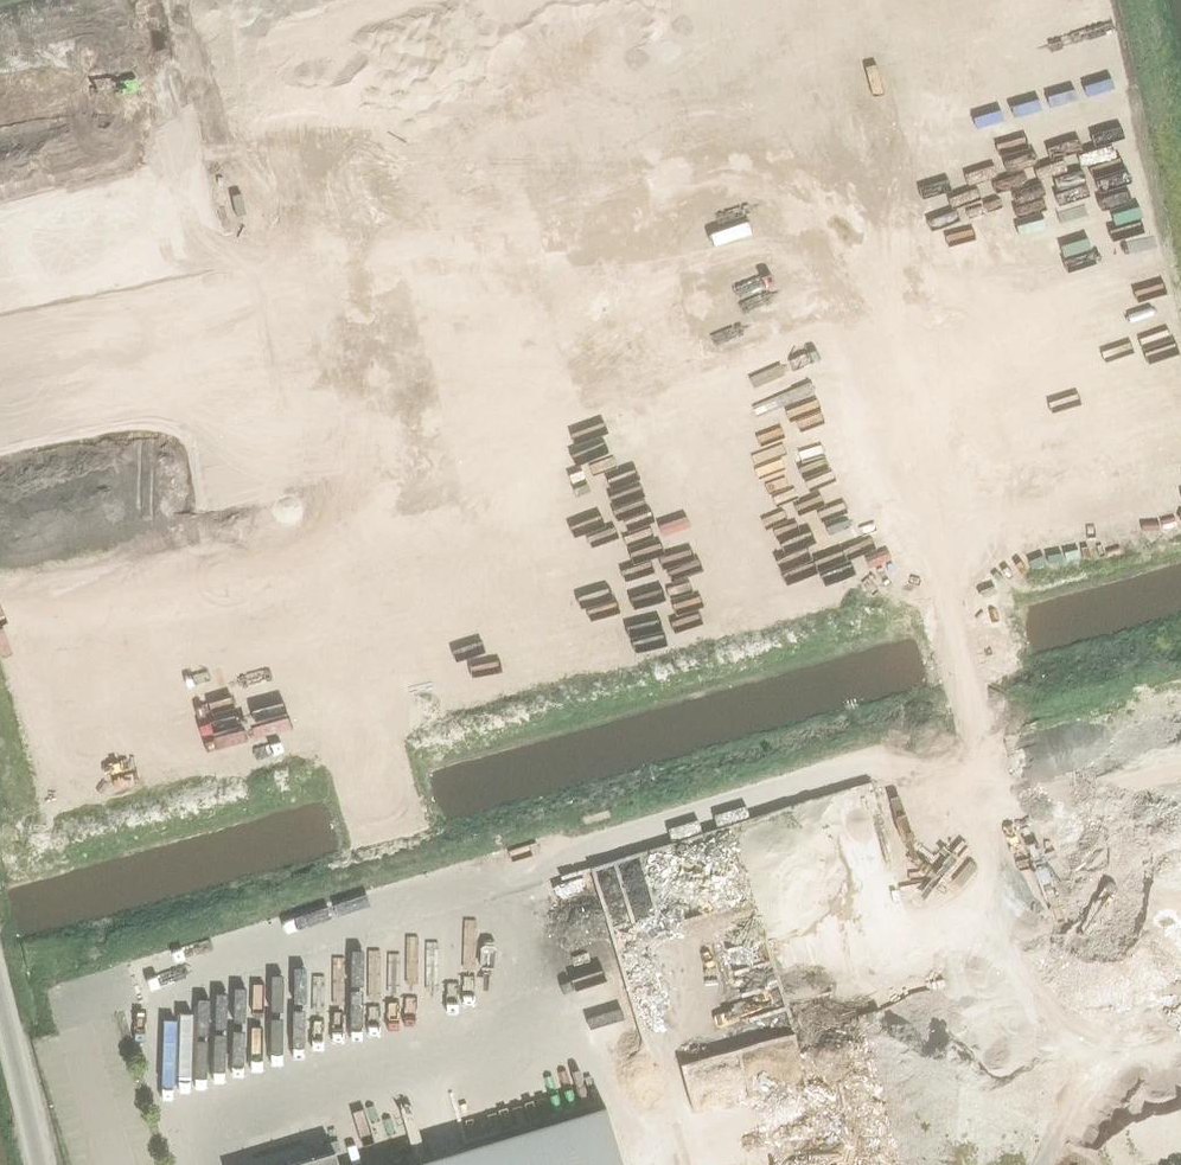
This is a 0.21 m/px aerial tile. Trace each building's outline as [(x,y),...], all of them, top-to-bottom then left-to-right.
[(639,851),(594,865),(618,947),(640,940),(635,922),(658,915),(639,851)] [(451,911),(454,927),(474,924),(471,908),(451,911)] [(877,990),(846,999),(849,1008),(880,1000),(877,990)] [(605,1106),(410,1164),(623,1164),(605,1106)] [(291,1164),(338,1164),(334,1152),(304,1161),(291,1164)]
